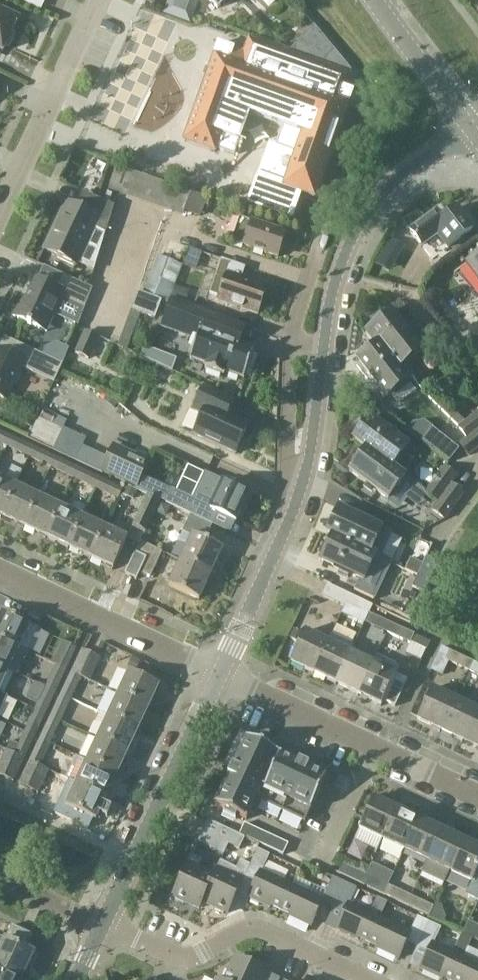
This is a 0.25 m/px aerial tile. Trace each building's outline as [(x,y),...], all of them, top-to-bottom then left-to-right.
[(196,0),(171,0),(166,15),(190,24),(199,1),(196,0)] [(218,9),(227,0),(208,0),(218,9)] [(4,52),(6,47),(10,48),(16,35),(13,33),(20,18),(3,10),(0,17),(0,51),(4,52)] [(315,27),(293,50),(352,72),(322,35),(315,27)] [(215,59),(185,142),(215,153),(216,150),(235,157),(249,116),(284,128),(278,146),(275,153),(271,152),(270,152),(269,152),(268,152),(267,153),(267,154),(259,175),(258,174),(247,205),(293,221),(303,193),(314,197),(315,198),(348,105),(349,106),(354,93),(346,90),(351,77),(250,40),(244,55),(234,51),(234,50),(219,45),(214,58),(215,59)] [(208,198),(117,167),(109,190),(185,216),(186,212),(201,217),(208,198)] [(45,250),(78,266),(96,228),(106,233),(114,206),(95,197),(88,212),(68,202),(45,250)] [(450,249),(474,230),(473,228),(476,226),(469,216),(465,219),(458,209),(444,219),(438,211),(411,231),(434,262),(440,257),(443,261),(453,253),(450,249)] [(245,246),(245,247),(279,258),(287,235),(241,219),(233,242),(245,246)] [(161,258),(147,295),(163,301),(163,302),(169,305),(184,267),(161,258)] [(477,281),(477,258),(467,266),(477,281)] [(242,280),(246,268),(223,260),(211,295),(220,298),(219,302),(227,304),(228,307),(233,306),(259,315),(268,289),(242,280)] [(48,332),(55,315),(78,326),(93,290),(64,276),(58,289),(37,280),(27,301),(21,303),(14,317),(29,324),(29,325),(32,327),(32,325),(48,332)] [(184,303),(188,292),(176,288),(172,299),(184,303)] [(156,320),(163,302),(163,301),(147,295),(138,292),(131,310),(156,320)] [(174,300),(163,328),(198,341),(191,360),(207,366),(206,369),(225,376),(226,373),(245,380),(255,352),(239,346),(246,327),(174,300)] [(366,335),(376,347),(380,344),(399,370),(404,366),(422,352),(392,314),(366,335)] [(86,332),(76,354),(90,361),(100,338),(86,332)] [(414,379),(404,366),(399,370),(380,344),(376,347),(372,351),(370,348),(359,356),(361,359),(358,362),(360,364),(357,367),(369,382),(372,380),(388,399),(414,379)] [(8,401),(23,368),(36,374),(44,356),(22,346),(16,359),(0,351),(0,398),(8,401)] [(203,414),(193,435),(237,455),(238,451),(241,453),(247,440),(244,439),(250,427),(229,417),(236,402),(204,387),(193,410),(203,414)] [(99,393),(97,397),(109,403),(111,399),(99,393)] [(30,437),(54,448),(63,429),(52,424),(56,416),(45,411),(41,419),(39,418),(30,437)] [(469,438),(477,431),(477,413),(460,428),(469,438)] [(354,441),(367,450),(368,449),(393,469),(393,468),(410,446),(371,418),(354,441)] [(414,423),(407,432),(422,443),(433,428),(425,422),(414,423)] [(469,438),(461,445),(470,456),(477,449),(477,431),(469,438)] [(7,447),(12,437),(0,432),(0,444),(7,447)] [(7,447),(30,458),(34,448),(12,437),(7,447)] [(102,471),(137,487),(149,462),(114,445),(102,471)] [(77,459),(97,468),(102,456),(83,447),(77,459)] [(30,458),(52,468),(56,458),(34,448),(30,458)] [(368,449),(367,450),(350,472),(389,501),(406,478),(393,468),(393,469),(368,449)] [(52,468),(74,479),(79,469),(56,458),(52,468)] [(426,493),(439,503),(452,486),(458,477),(445,468),(426,493)] [(16,486),(22,474),(13,469),(7,482),(0,479),(0,516),(2,517),(16,486)] [(74,479),(96,489),(101,479),(79,469),(74,479)] [(158,483),(152,495),(166,502),(165,503),(212,525),(218,514),(236,522),(249,495),(233,487),(234,484),(224,479),(223,482),(205,473),(193,499),(177,492),(158,483)] [(101,479),(96,489),(119,499),(123,490),(101,479)] [(2,517),(24,527),(38,497),(16,486),(2,517)] [(126,486),(122,494),(133,499),(137,491),(126,486)] [(452,486),(439,503),(433,511),(446,520),(465,495),(452,486)] [(149,495),(134,526),(146,531),(161,501),(149,495)] [(24,527),(46,538),(61,507),(38,497),(24,527)] [(161,504),(156,513),(162,516),(167,515),(170,508),(161,504)] [(46,538),(69,548),(83,518),(61,507),(46,538)] [(328,535),(333,537),(334,536),(371,554),(372,554),(383,529),(340,509),(328,535)] [(193,536),(181,561),(212,575),(212,574),(216,575),(220,566),(217,564),(224,550),(206,541),(213,526),(191,516),(183,532),(193,536)] [(69,548),(91,558),(105,528),(83,518),(69,548)] [(105,528),(91,558),(114,569),(128,539),(105,528)] [(334,536),(333,537),(322,562),(360,580),(355,590),(375,600),(392,563),(372,554),(371,554),(334,536)] [(406,570),(418,576),(428,557),(433,546),(420,540),(406,570)] [(163,552),(141,542),(136,554),(147,560),(140,573),(151,578),(163,552)] [(137,580),(140,573),(147,560),(136,554),(126,575),(137,580)] [(428,557),(418,576),(413,587),(425,593),(440,562),(428,557)] [(212,575),(181,561),(169,587),(200,601),(212,575)] [(346,607),(347,605),(351,596),(328,585),(322,597),(346,607)] [(347,605),(369,615),(370,614),(373,606),(351,596),(347,605)] [(26,617),(41,624),(45,616),(30,608),(26,617)] [(0,612),(0,639),(20,648),(20,649),(29,653),(40,630),(0,612)] [(365,623),(387,633),(391,624),(370,614),(369,615),(365,623)] [(391,624),(387,633),(411,644),(415,635),(391,624)] [(294,630),(290,638),(299,642),(303,634),(294,630)] [(291,663),(314,674),(328,643),(305,632),(291,663)] [(337,684),(351,654),(354,646),(332,636),(328,643),(314,674),(337,684)] [(0,639),(0,666),(9,671),(19,675),(29,653),(20,649),(20,648),(0,639)] [(72,673),(82,677),(92,682),(102,659),(83,650),(72,673)] [(446,661),(469,672),(473,662),(450,652),(446,661)] [(337,684),(359,695),(373,664),(351,654),(337,684)] [(373,664),(359,695),(382,706),(384,702),(396,708),(409,681),(396,675),(400,667),(377,657),(373,664)] [(128,670),(136,673),(142,662),(133,658),(128,670)] [(473,662),(469,672),(477,676),(477,665),(473,662)] [(57,665),(46,688),(56,693),(67,670),(57,665)] [(9,671),(0,666),(0,691),(9,671)] [(129,672),(119,695),(149,709),(159,686),(129,672)] [(72,673),(61,695),(71,700),(82,677),(72,673)] [(46,688),(36,710),(46,715),(56,693),(46,688)] [(418,720),(441,731),(456,700),(433,690),(418,720)] [(61,695),(51,718),(61,722),(71,700),(61,695)] [(119,695),(108,717),(138,731),(149,709),(119,695)] [(477,711),(477,701),(474,699),(470,707),(456,700),(441,731),(464,742),(477,711)] [(36,710),(25,733),(35,737),(46,715),(36,710)] [(477,748),(477,711),(464,742),(477,748)] [(108,717),(98,740),(128,754),(138,731),(108,717)] [(51,718),(41,740),(50,745),(61,722),(51,718)] [(25,733),(15,754),(25,759),(35,737),(25,733)] [(299,764),(269,749),(271,746),(270,746),(260,741),(259,741),(258,744),(248,739),(234,768),(233,767),(233,768),(235,769),(237,766),(241,768),(234,783),(229,781),(231,778),(229,776),(228,777),(230,778),(216,806),(226,811),(225,814),(225,815),(225,814),(235,819),(236,820),(237,816),(245,820),(256,796),(258,798),(257,801),(306,824),(328,777),(309,768),(310,767),(309,767),(308,769),(312,771),(310,776),(294,768),(296,764),(300,765),(301,763),(300,763),(299,764)] [(41,740),(30,762),(40,767),(50,745),(41,740)] [(98,740),(87,762),(118,776),(128,754),(98,740)] [(15,754),(7,751),(0,765),(0,776),(14,782),(25,759),(15,754)] [(40,767),(30,762),(20,785),(38,794),(49,771),(40,767)] [(87,762),(77,784),(107,798),(118,776),(87,762)] [(107,798),(77,784),(60,776),(56,786),(72,794),(66,807),(96,821),(107,798)] [(377,850),(383,840),(397,810),(374,799),(359,829),(360,830),(355,840),(377,850)] [(383,840),(405,851),(419,820),(397,810),(383,840)] [(405,851),(428,861),(442,831),(419,820),(405,851)] [(208,822),(203,833),(229,845),(240,850),(245,839),(208,822)] [(289,846),(246,825),(241,836),(284,857),(289,846)] [(445,883),(450,872),(464,841),(442,831),(428,861),(423,872),(445,883)] [(229,845),(203,833),(198,843),(224,856),(229,845)] [(477,901),(477,848),(464,841),(450,872),(472,882),(466,895),(477,901)] [(272,906),(281,911),(292,887),(262,873),(270,856),(258,850),(251,866),(246,877),(257,882),(249,898),(252,899),(251,901),(260,905),(261,904),(271,908),(272,906)] [(199,909),(203,902),(202,902),(214,876),(198,869),(202,861),(192,856),(188,864),(173,897),(176,898),(175,901),(184,905),(185,903),(199,909)] [(228,914),(246,877),(251,866),(241,861),(237,869),(220,862),(214,876),(202,902),(203,902),(216,908),(215,910),(224,915),(225,913),(228,914)] [(339,874),(362,884),(366,875),(358,871),(343,865),(339,874)] [(360,866),(358,871),(366,875),(370,867),(364,865),(360,866)] [(362,884),(384,895),(388,886),(366,875),(362,884)] [(323,904),(334,909),(346,883),(334,878),(322,901),(292,887),(281,911),(291,915),(290,917),(312,927),(323,904)] [(359,939),(369,943),(380,920),(388,903),(378,899),(370,915),(350,905),(357,889),(346,883),(334,909),(344,914),(337,930),(359,940),(359,939)] [(384,895),(407,906),(411,896),(388,886),(384,895)] [(411,896),(407,906),(430,916),(434,907),(411,896)] [(434,907),(430,916),(429,917),(444,924),(446,918),(442,906),(436,903),(434,907)] [(407,943),(418,948),(429,923),(418,917),(410,934),(380,920),(369,943),(378,948),(378,949),(399,960),(407,943)] [(448,979),(455,979),(464,959),(469,949),(473,939),(462,934),(453,954),(434,945),(442,929),(429,923),(418,948),(429,953),(421,970),(443,979),(444,978),(448,979)] [(0,952),(0,968),(23,979),(34,954),(26,950),(33,936),(12,926),(0,952)] [(469,949),(464,959),(455,979),(477,979),(477,953),(469,949)] [(225,979),(281,979),(268,974),(236,958),(225,979)] [(23,979),(0,968),(0,979),(22,979),(23,979)]
